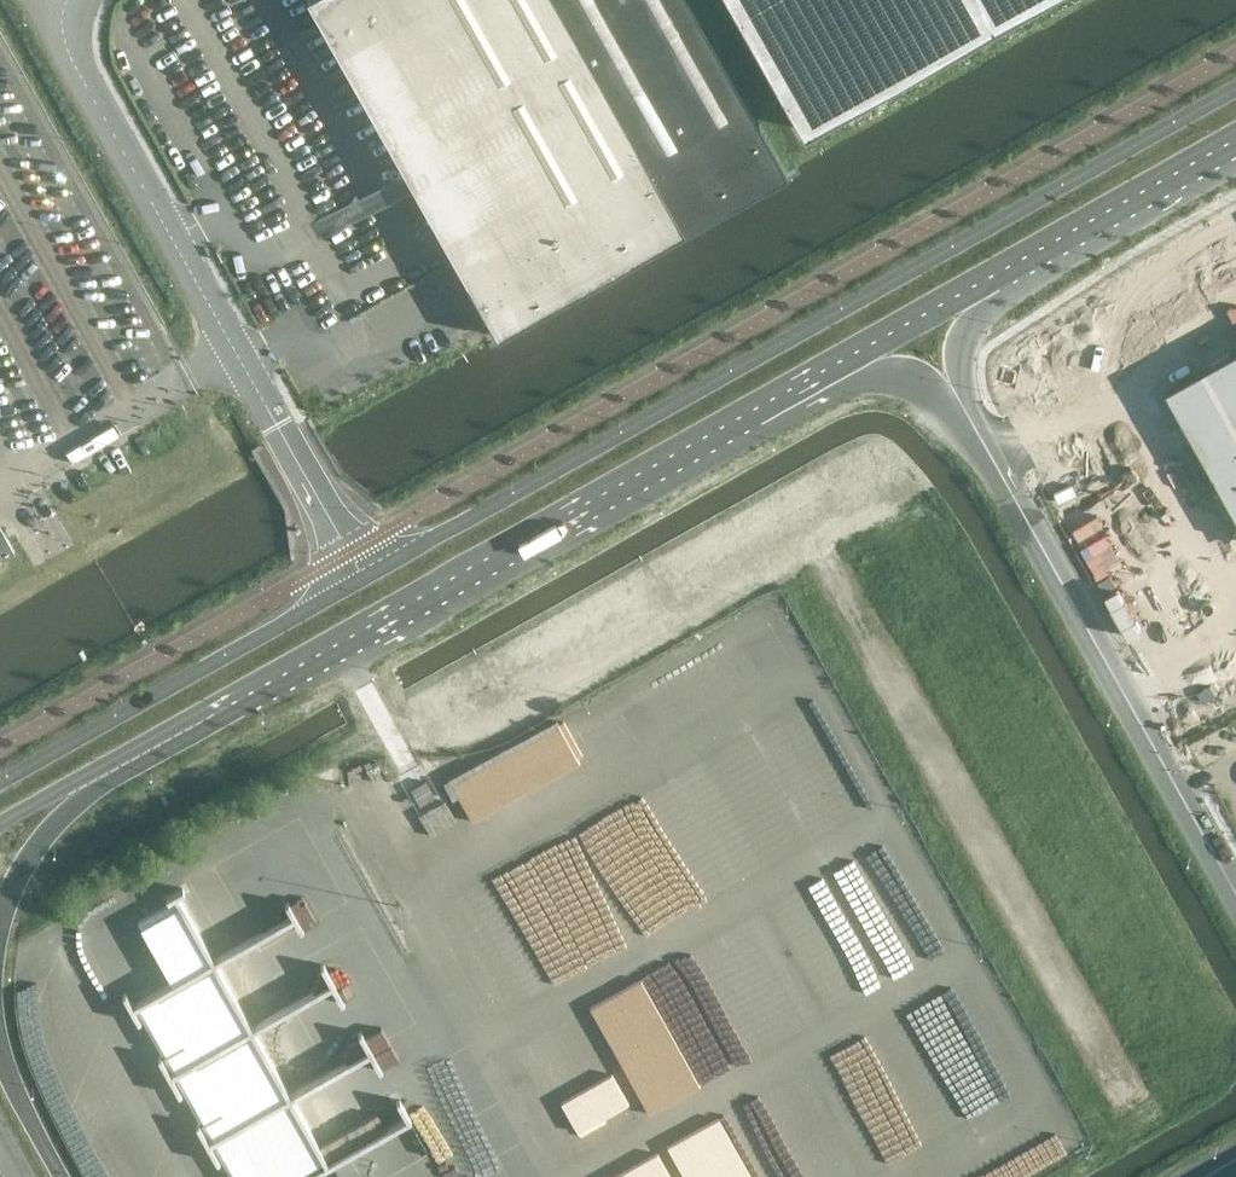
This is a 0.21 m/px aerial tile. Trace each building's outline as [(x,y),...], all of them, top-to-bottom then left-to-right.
[(498,335),(568,295),(637,256),(684,229),(747,194),(786,172),(787,171),(690,0),(309,0),(498,335)] [(803,129),(1032,0),(730,0),(803,129)] [(1167,390),(1235,512),(1235,351),(1167,390)] [(16,548),(0,516),(0,556),(16,548)] [(581,730),(500,773),(518,805),(598,763),(581,730)] [(748,875),(705,783),(667,801),(658,780),(634,792),(654,833),(677,822),(684,836),(667,844),(693,901),(748,875)] [(435,797),(426,781),(412,788),(420,804),(435,797)] [(575,969),(629,940),(572,832),(516,861),(550,927),(531,937),(551,973),(562,967),(551,947),(561,942),(575,969)] [(889,1018),(939,1121),(1009,1086),(981,1029),(993,1023),(971,977),(889,1018)] [(352,1107),(383,1176),(428,1157),(397,1087),(352,1107)] [(301,1138),(238,1169),(242,1176),(320,1176),(301,1138)]
